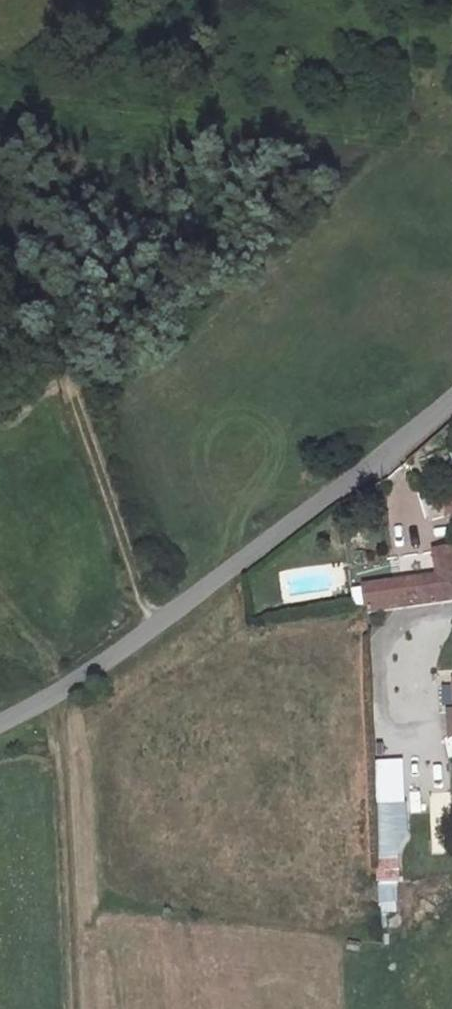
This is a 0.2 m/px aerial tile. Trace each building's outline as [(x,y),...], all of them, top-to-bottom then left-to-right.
[(451,601),(444,551),(422,553),(426,578),(385,583),(385,585),(388,607),(389,611),(451,601)] [(388,607),(385,585),(373,587),(376,609),(388,607)] [(404,801),(402,758),(374,759),(376,803),(404,801)] [(405,839),(404,801),(376,803),(379,880),(400,880),(399,852),(405,839)] [(381,913),(398,911),(396,884),(379,885),(381,913)]
